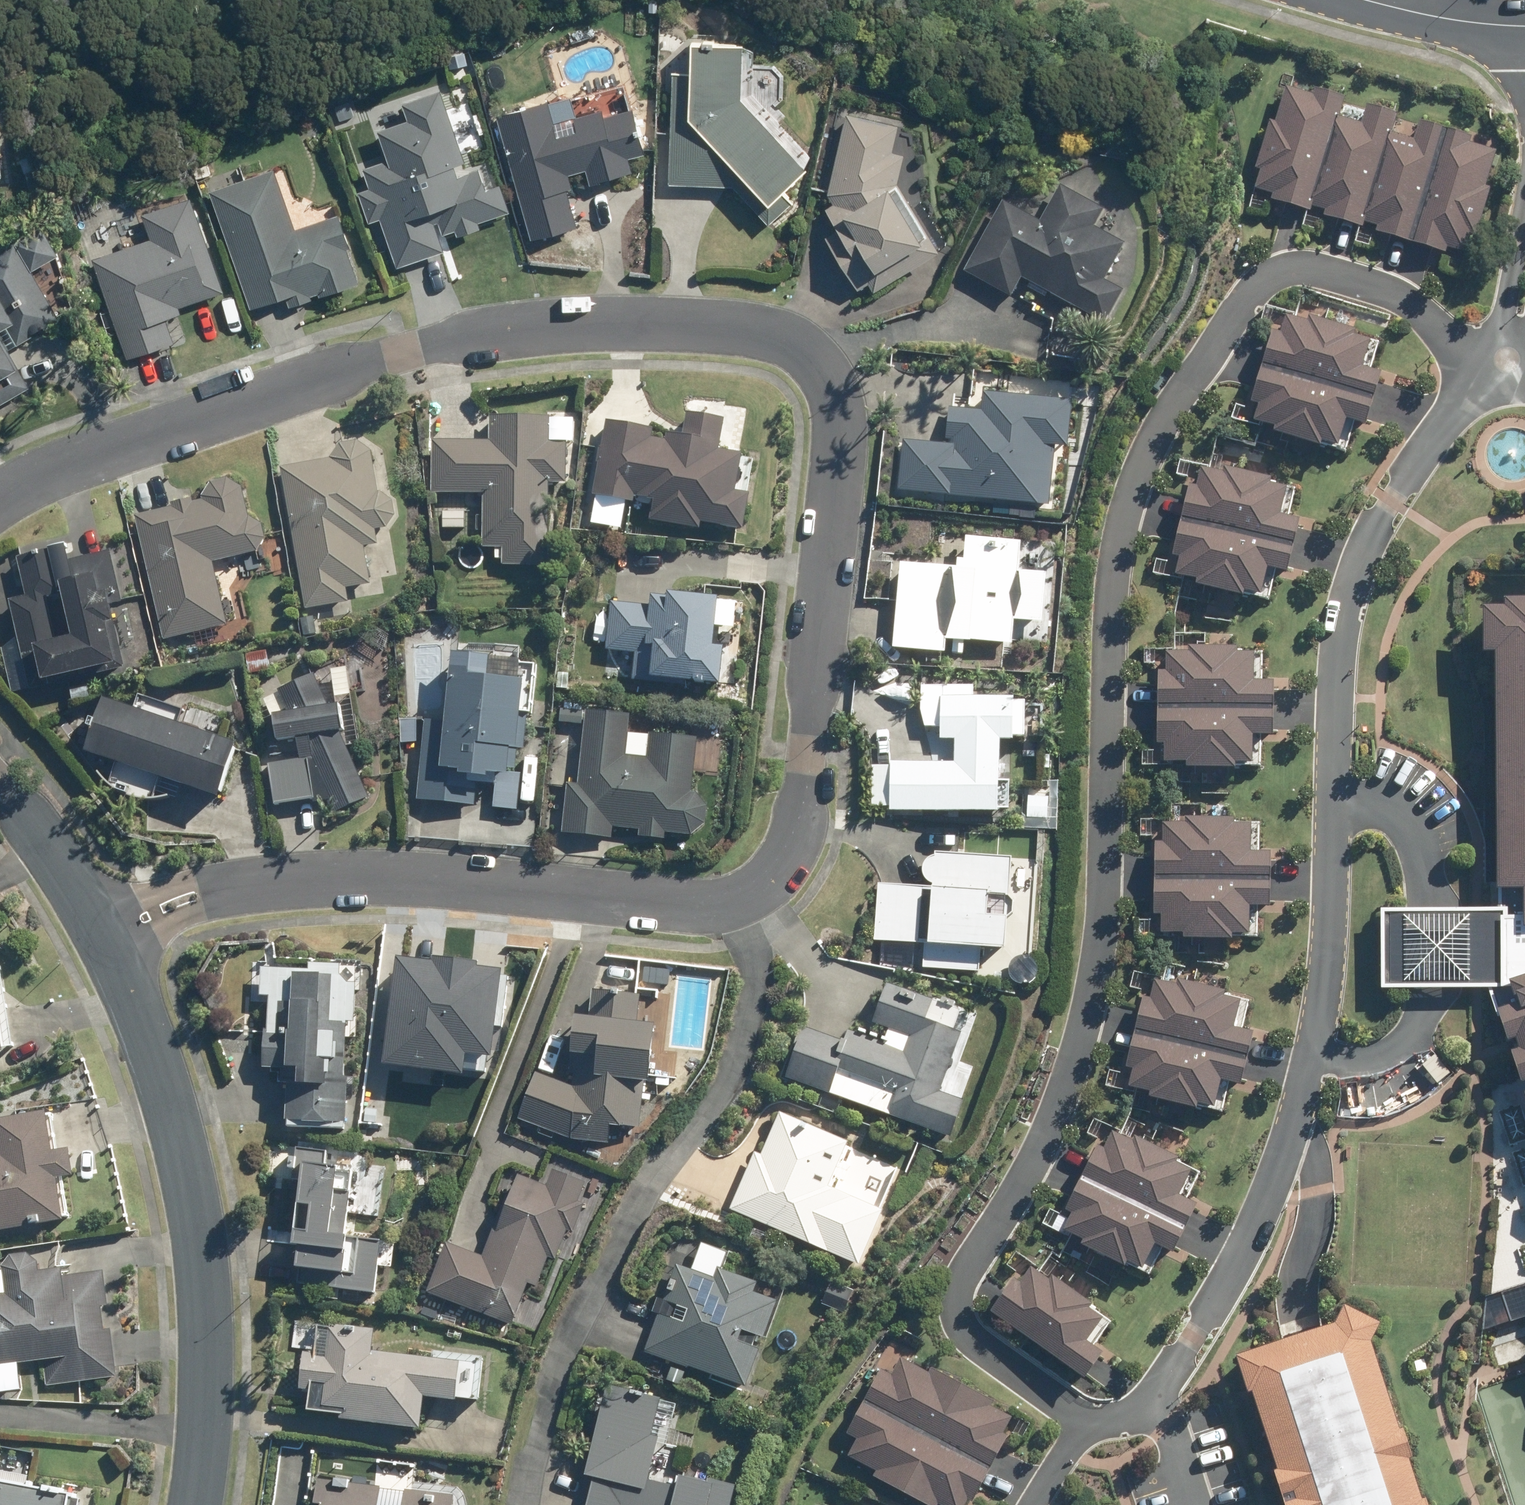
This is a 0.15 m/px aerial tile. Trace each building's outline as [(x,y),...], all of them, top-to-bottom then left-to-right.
[(745,99),(747,45),(701,42),(699,75),(680,75),(674,183),(739,186),(773,224),(798,202),(789,192),(811,172),(745,99)] [(468,52),(451,57),(455,69),(471,65),(468,52)] [(1319,207),(1348,118),(1354,98),(1323,89),(1321,95),(1292,87),(1282,121),(1276,119),(1262,169),(1266,171),(1260,190),(1278,195),(1277,200),(1318,212),(1319,207)] [(370,168),(377,186),(365,190),(374,219),(386,216),(402,264),(448,249),(439,223),(444,221),(449,235),(461,231),(463,236),(485,229),(483,224),(515,214),(505,187),(492,192),(485,170),(463,178),(459,166),(472,162),(449,91),(411,103),(417,120),(386,130),(396,159),(370,168)] [(636,171),(632,157),(650,152),(638,107),(608,115),(606,109),(579,116),(583,130),(563,135),(554,100),(502,114),(535,238),(582,225),(568,174),(591,168),(595,182),(636,171)] [(1372,221),(1399,133),(1405,114),(1374,104),(1369,124),(1348,118),(1319,207),(1331,211),(1330,215),(1371,227),(1372,221)] [(835,192),(841,201),(832,206),(844,227),(830,236),(862,286),(874,279),(881,290),(947,250),(904,181),(911,151),(898,148),(903,124),(854,112),(835,192)] [(1418,241),(1451,127),(1427,120),(1421,140),(1399,133),(1372,221),(1384,225),(1382,231),(1418,241)] [(1055,127),(1045,128),(1046,139),(1056,138),(1055,127)] [(1479,137),(1451,127),(1418,241),(1453,252),(1455,246),(1473,252),(1479,234),(1484,235),(1499,190),(1494,188),(1505,151),(1477,143),(1479,137)] [(214,189),(255,308),(289,296),(293,307),(315,299),(314,296),(321,293),(322,298),(362,284),(350,250),(355,249),(343,215),(301,229),(279,167),(214,189)] [(1007,202),(969,271),(1017,298),(1028,277),(1111,323),(1128,292),(1109,281),(1130,244),(1100,227),(1109,210),(1065,186),(1044,224),(1007,202)] [(178,342),(169,313),(229,292),(197,197),(149,213),(157,236),(97,256),(131,358),(178,342)] [(34,386),(11,345),(62,315),(36,270),(63,254),(47,226),(0,253),(0,406),(34,386)] [(1253,369),(1361,402),(1369,377),(1364,376),(1373,345),(1320,328),(1319,331),(1278,319),(1273,336),(1264,333),(1253,369)] [(1353,429),(1361,402),(1253,369),(1242,403),(1252,406),(1247,422),(1285,434),(1285,436),(1339,454),(1347,427),(1353,429)] [(985,411),(959,409),(955,446),(909,440),(903,491),(1054,507),(1061,446),(1074,448),(1080,402),(988,392),(985,411)] [(647,429),(632,427),(599,422),(584,525),(617,530),(622,502),(643,505),(640,525),(693,532),(694,523),(741,530),(751,456),(713,451),(718,418),(681,413),(678,436),(665,435),(664,441),(646,439),(647,429)] [(488,549),(509,549),(508,566),(552,567),(553,484),(571,484),(571,444),(553,444),(554,419),(495,418),(494,442),(437,441),(436,493),(489,494),(488,549)] [(349,590),(374,586),(367,548),(382,545),(380,532),(389,530),(398,517),(395,502),(383,493),(374,450),(362,442),(343,445),(334,460),(283,469),(309,610),(351,601),(349,590)] [(1191,490),(1183,487),(1174,522),(1284,550),(1291,523),(1285,522),(1292,491),(1237,476),(1235,482),(1195,471),(1191,490)] [(207,496),(208,501),(196,503),(196,499),(175,504),(176,507),(140,516),(169,638),(232,623),(217,563),(262,553),(269,542),(264,524),(253,517),(246,489),(232,480),(214,484),(207,496)] [(1040,521),(1041,507),(1025,505),(1023,519),(1040,521)] [(1165,557),(1174,558),(1170,575),(1207,585),(1206,588),(1265,603),(1271,575),(1277,577),(1284,550),(1174,522),(1165,557)] [(906,565),(898,649),(952,653),(953,640),(1019,644),(1021,620),(1050,622),(1054,575),(1024,573),(1027,543),(972,538),(968,570),(906,565)] [(75,562),(72,548),(23,559),(31,597),(14,601),(34,690),(130,669),(115,606),(126,604),(115,553),(75,562)] [(639,654),(637,678),(720,686),(727,605),(659,599),(659,608),(616,603),(611,651),(639,654)] [(1482,993),(1524,1125),(1524,606),(1491,606),(1491,614),(1469,614),(1469,660),(1481,660),(1483,897),(1489,897),(1490,993),(1482,993)] [(305,621),(308,636),(320,633),(317,619),(305,621)] [(412,621),(399,622),(400,634),(412,634),(412,621)] [(968,643),(957,642),(956,654),(967,655),(968,643)] [(249,654),(252,676),(272,673),(269,652),(249,654)] [(1160,656),(1160,676),(1150,675),(1150,711),(1265,712),(1265,686),(1260,685),(1260,654),(1201,653),(1201,657),(1160,656)] [(533,683),(497,680),(500,658),(460,654),(454,725),(428,723),(421,801),(479,806),(482,774),(517,778),(520,750),(527,751),(533,683)] [(561,673),(560,689),(571,690),(572,674),(561,673)] [(284,691),(295,716),(276,719),(280,744),(300,741),(303,762),(273,766),(279,806),(331,798),(338,814),(372,799),(344,735),(350,733),(347,707),(333,709),(319,676),(284,691)] [(1025,732),(1025,692),(948,692),(949,733),(963,733),(962,757),(896,758),(897,806),(1010,805),(1010,733),(1025,732)] [(227,800),(244,747),(111,702),(93,755),(122,765),(115,786),(117,788),(121,790),(124,792),(128,794),(131,796),(136,797),(140,798),(144,799),(148,800),(151,800),(154,800),(157,799),(160,799),(166,779),(227,800)] [(1255,769),(1257,740),(1264,740),(1265,712),(1150,711),(1149,744),(1157,744),(1157,764),(1197,764),(1197,768),(1255,769)] [(566,712),(564,724),(586,725),(587,714),(566,712)] [(646,832),(645,838),(669,840),(670,833),(697,836),(712,825),(713,810),(701,795),(696,795),(701,742),(653,737),(651,758),(630,757),(635,716),(592,712),(585,785),(573,784),(568,834),(617,838),(618,829),(646,832)] [(1031,795),(1031,815),(1052,816),(1053,795),(1031,795)] [(1148,880),(1259,882),(1260,857),(1242,857),(1242,829),(1226,828),(1226,824),(1178,822),(1177,827),(1156,827),(1156,846),(1148,846),(1148,880)] [(930,939),(929,964),(984,968),(985,940),(1014,942),(1019,853),(941,850),(941,853),(938,853),(934,855),(932,858),(930,862),(929,866),(929,870),(931,874),(933,877),(936,880),(941,881),(941,884),(882,881),(878,935),(930,939)] [(1259,882),(1148,880),(1147,917),(1153,917),(1152,937),(1176,938),(1175,942),(1223,943),(1223,939),(1239,940),(1240,911),(1258,912),(1259,882)] [(314,967),(267,965),(265,993),(274,993),(273,1028),(269,1028),(268,1053),(287,1053),(286,1079),(294,1079),(292,1121),(353,1123),(356,1074),(352,1074),(354,1017),(362,1017),(363,978),(354,979),(347,969),(347,960),(314,959),(314,967)] [(481,1084),(487,1028),(497,1029),(503,976),(387,962),(382,1007),(374,1071),(481,1084)] [(968,1027),(933,1015),(939,996),(893,979),(879,1019),(916,1032),(910,1048),(855,1028),(851,1039),(809,1025),(792,1075),(958,1133),(970,1097),(947,1088),(968,1027)] [(1169,986),(1169,989),(1147,984),(1142,1002),(1136,1001),(1128,1034),(1235,1062),(1241,1038),(1223,1033),(1230,1006),(1214,1001),(1215,997),(1169,986)] [(540,1069),(521,1115),(577,1137),(614,1139),(615,1121),(645,1123),(649,1075),(659,1075),(662,1018),(642,1017),(645,990),(598,986),(596,1010),(585,1010),(579,1069),(582,1069),(580,1086),(540,1069)] [(10,1049),(0,989),(0,1051),(10,1049)] [(1203,1113),(1210,1086),(1227,1090),(1235,1062),(1128,1034),(1118,1071),(1125,1072),(1120,1091),(1140,1097),(1140,1101),(1186,1113),(1187,1109),(1203,1113)] [(5,1153),(0,1153),(0,1226),(71,1215),(64,1174),(81,1171),(76,1143),(59,1146),(53,1107),(0,1115),(0,1126),(5,1153)] [(887,1206),(833,1183),(852,1140),(786,1112),(768,1155),(760,1152),(736,1208),(864,1261),(887,1206)] [(1123,1146),(1104,1135),(1095,1153),(1089,1151),(1072,1182),(1073,1182),(1172,1234),(1184,1211),(1167,1202),(1181,1177),(1165,1168),(1168,1164),(1125,1142),(1123,1146)] [(307,1197),(321,1199),(318,1225),(304,1224),(303,1240),(307,1240),(303,1280),(381,1287),(387,1237),(351,1233),(358,1168),(330,1166),(332,1149),(302,1145),(298,1175),(309,1176),(307,1197)] [(590,1201),(583,1199),(591,1178),(559,1167),(552,1184),(524,1173),(516,1195),(511,1194),(488,1253),(451,1239),(432,1290),(518,1323),(533,1279),(542,1283),(553,1255),(561,1258),(573,1228),(579,1230),(590,1201)] [(1159,1259),(1172,1234),(1073,1182),(1072,1182),(1056,1213),(1064,1218),(1055,1234),(1076,1245),(1073,1250),(1114,1272),(1117,1267),(1131,1274),(1144,1251),(1159,1259)] [(45,1357),(48,1383),(120,1375),(114,1327),(107,1327),(104,1304),(111,1303),(106,1269),(66,1274),(66,1267),(43,1269),(41,1260),(30,1251),(14,1253),(5,1264),(9,1292),(0,1293),(0,1363),(45,1357)] [(681,1261),(649,1350),(693,1366),(694,1362),(755,1383),(769,1345),(748,1338),(753,1325),(775,1332),(787,1296),(762,1289),(766,1278),(724,1264),(720,1275),(681,1261)] [(1006,1283),(982,1314),(1072,1385),(1091,1360),(1075,1347),(1091,1325),(1078,1316),(1082,1311),(1043,1282),(1039,1286),(1022,1272),(1011,1287),(1006,1283)] [(342,1297),(343,1289),(328,1287),(327,1296),(342,1297)] [(347,1409),(346,1415),(431,1423),(434,1392),(488,1396),(491,1351),(443,1347),(442,1353),(381,1348),(383,1325),(335,1320),(332,1354),(308,1352),(305,1384),(314,1385),(313,1406),(347,1409)] [(1347,1331),(1224,1371),(1269,1504),(1405,1504),(1347,1331)] [(886,1369),(870,1400),(997,1465),(1014,1433),(1009,1430),(1017,1414),(996,1403),(999,1397),(935,1366),(933,1371),(905,1357),(895,1375),(886,1369)] [(742,1485),(689,1472),(686,1485),(654,1477),(663,1436),(656,1433),(666,1396),(614,1382),(594,1460),(602,1462),(591,1504),(738,1504),(742,1485)] [(878,1475),(936,1504),(942,1504),(944,1503),(948,1504),(970,1504),(974,1497),(978,1500),(997,1465),(870,1400),(852,1434),(861,1438),(852,1455),(880,1470),(878,1475)] [(77,1490),(0,1476),(0,1504),(75,1504),(77,1490)] [(382,1504),(384,1483),(330,1478),(328,1504),(392,1504),(382,1504)] [(461,1490),(413,1486),(412,1504),(460,1504),(461,1490)]
